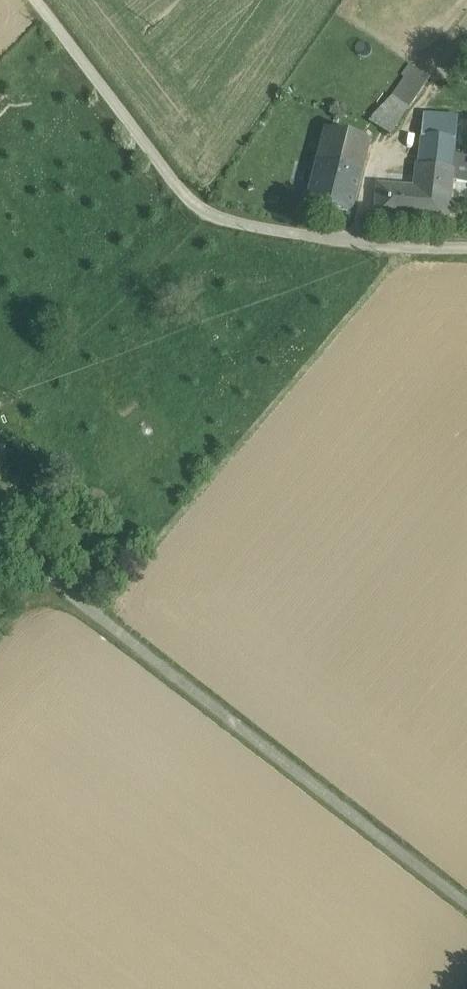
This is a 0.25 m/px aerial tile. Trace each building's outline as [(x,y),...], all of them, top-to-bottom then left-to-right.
[(409,65),(401,76),(405,78),(392,96),(393,97),(409,108),(429,78),(409,65)] [(371,122),(392,134),(409,108),(393,97),(371,122)] [(420,114),(415,189),(378,186),(375,217),(448,222),(451,190),(454,154),(457,117),(420,114)] [(359,138),(326,129),(306,203),(349,214),(368,140),(359,138)] [(454,154),(451,190),(466,192),(466,155),(454,154)]
